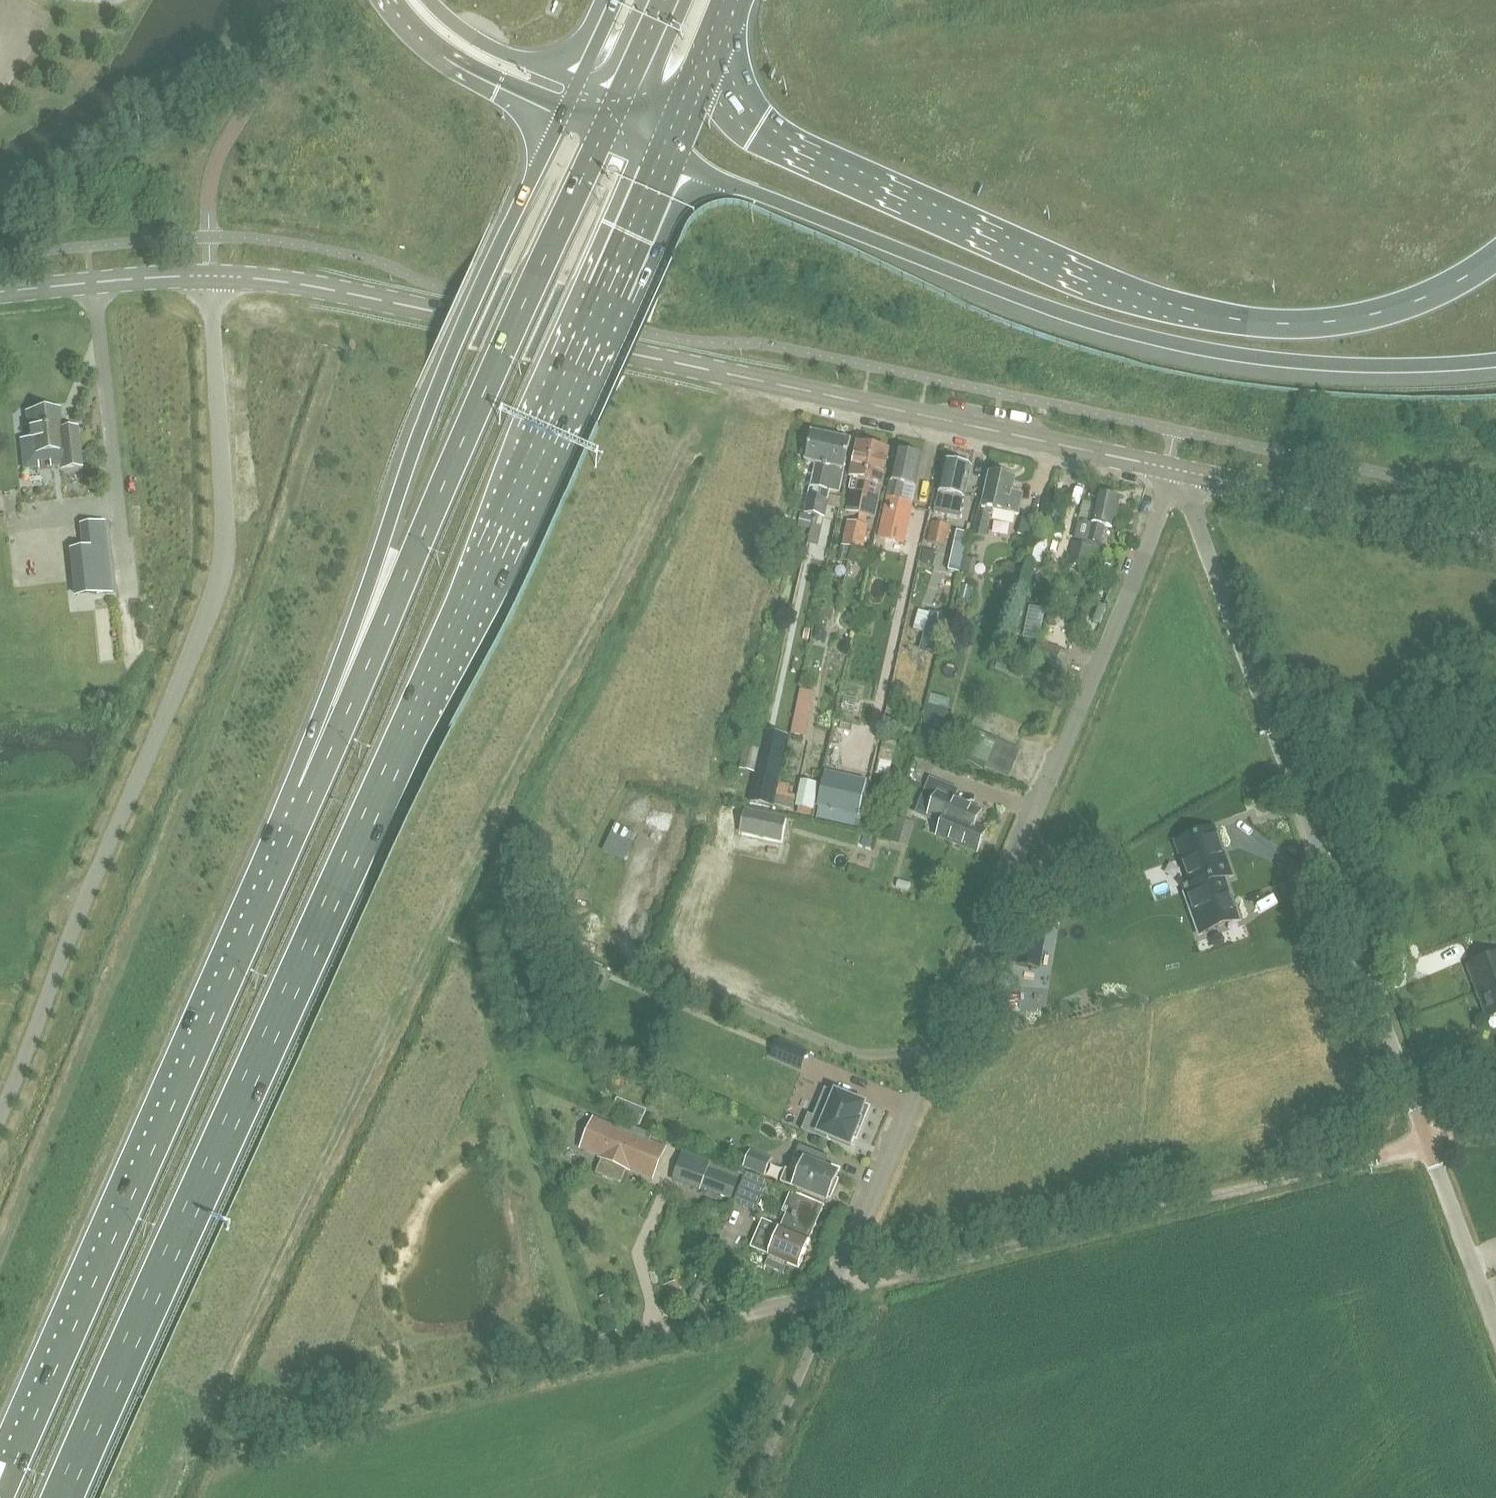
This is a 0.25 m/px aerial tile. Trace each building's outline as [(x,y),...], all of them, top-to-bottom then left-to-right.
[(78,443),(77,439),(76,429),(60,431),(58,410),(28,413),(31,438),(20,439),(23,471),(40,469),(39,464),(50,462),(50,467),(57,466),(64,465),(80,464),(78,443)] [(820,490),(832,438),(812,433),(809,448),(798,446),(795,460),(806,462),(817,465),(812,488),(820,490)] [(845,471),(851,442),(832,438),(820,490),(818,498),(814,515),(825,518),(829,501),(826,500),(828,491),(831,492),(836,469),(845,471)] [(852,480),(850,492),(856,493),(854,502),(852,502),(849,514),(860,516),(875,450),(872,449),(870,446),(864,445),(862,447),(859,446),(852,480)] [(882,486),(883,487),(890,453),(887,452),(886,450),(880,448),(877,450),(875,450),(860,516),(875,519),(882,486)] [(886,501),(878,539),(905,545),(913,506),(902,504),(906,485),(917,487),(923,457),(899,452),(889,501),(886,501)] [(940,493),(936,512),(949,515),(961,518),(965,499),(972,468),(947,463),(940,493)] [(994,518),(995,511),(1012,513),(1020,515),(1023,495),(1015,493),(1018,479),(990,474),(984,507),(981,507),(975,537),(987,540),(991,518),(994,518)] [(1063,519),(1069,500),(1049,494),(1043,513),(1063,519)] [(1091,555),(1100,557),(1106,529),(1114,531),(1121,500),(1098,495),(1092,523),(1086,522),(1078,526),(1075,540),(1087,543),(1086,546),(1073,543),(1069,566),(1088,570),(1091,555)] [(809,496),(805,513),(814,515),(818,498),(810,497),(809,496)] [(1025,513),(1018,535),(1032,539),(1038,517),(1025,513)] [(813,517),(801,515),(799,527),(811,529),(813,517)] [(839,561),(849,563),(858,523),(847,521),(839,561)] [(858,523),(854,547),(863,549),(868,525),(858,523)] [(1043,565),(1045,558),(1051,535),(1039,531),(1031,562),(1043,565)] [(72,550),(75,581),(77,596),(94,594),(111,593),(106,546),(82,549),(72,550)] [(960,573),(965,553),(954,551),(949,570),(960,573)] [(977,561),(967,558),(965,558),(962,572),(974,575),(977,561)] [(961,584),(957,602),(972,604),(975,588),(961,584)] [(1055,601),(1045,597),(1042,605),(1053,609),(1055,601)] [(945,617),(931,613),(930,616),(925,635),(921,650),(935,654),(945,617)] [(823,629),(817,627),(814,639),(826,642),(827,635),(823,629)] [(1054,669),(1058,656),(1037,649),(1032,663),(1054,669)] [(792,734),(805,736),(815,692),(801,689),(792,734)] [(924,725),(943,730),(949,709),(930,703),(924,725)] [(876,773),(889,776),(897,743),(884,740),(876,773)] [(973,763),(1009,779),(1021,751),(997,740),(995,744),(984,740),(973,763)] [(740,769),(757,772),(762,747),(746,744),(740,769)] [(786,752),(763,746),(751,802),(774,807),(786,752)] [(867,781),(825,771),(817,808),(819,808),(816,819),(855,828),(858,817),(859,817),(867,781)] [(819,784),(818,784),(801,780),(796,807),(814,811),(819,784)] [(936,838),(949,844),(979,856),(989,831),(978,826),(983,813),(978,810),(954,800),(958,790),(931,780),(916,814),(941,825),(936,838)] [(797,797),(788,795),(791,784),(781,782),(778,793),(775,805),(794,809),(797,797)] [(787,819),(745,810),(740,833),(782,842),(787,819)] [(616,825),(612,833),(633,844),(637,835),(616,825)] [(1222,915),(1234,911),(1223,879),(1231,877),(1214,830),(1177,843),(1193,886),(1184,889),(1200,935),(1226,926),(1222,915)] [(1470,968),(1480,994),(1495,987),(1495,958),(1470,968)] [(1490,1019),(1495,1017),(1495,987),(1480,994),(1490,1019)] [(851,1147),(861,1122),(858,1121),(865,1106),(825,1089),(814,1117),(809,1115),(802,1131),(827,1141),(829,1137),(851,1147)] [(646,1110),(619,1099),(612,1114),(640,1125),(646,1110)] [(594,1121),(583,1147),(603,1156),(602,1159),(628,1170),(629,1167),(653,1177),(664,1151),(648,1144),(652,1135),(617,1120),(613,1129),(594,1121)] [(794,1189),(795,1187),(827,1201),(831,1193),(833,1194),(839,1180),(837,1179),(839,1175),(824,1168),(829,1158),(801,1146),(796,1156),(807,1161),(800,1176),(787,1170),(781,1184),(794,1189)] [(713,1160),(712,1164),(674,1150),(664,1174),(733,1200),(741,1170),(713,1160)] [(751,1150),(743,1168),(766,1177),(773,1159),(751,1150)] [(746,1174),(735,1201),(755,1211),(767,1182),(746,1174)] [(771,1255),(799,1267),(812,1239),(810,1238),(823,1209),(791,1195),(783,1211),(787,1213),(780,1228),(765,1221),(754,1247),(771,1255)] [(670,1303),(684,1299),(678,1282),(664,1286),(670,1303)]
